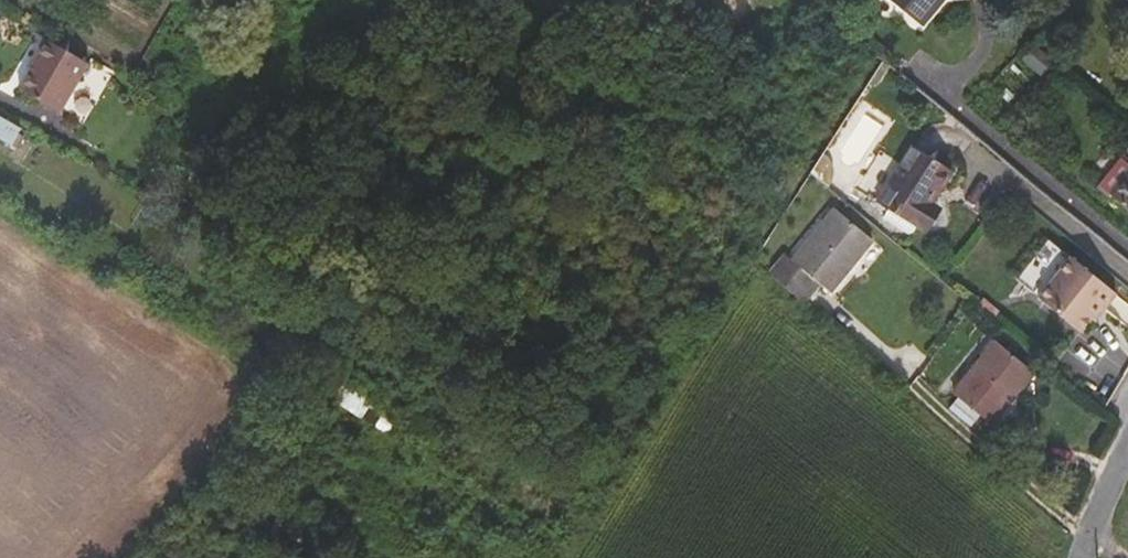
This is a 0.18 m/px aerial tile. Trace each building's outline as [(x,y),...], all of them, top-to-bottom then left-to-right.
[(921,25),(941,0),(891,0),(921,25)] [(88,62),(45,37),(28,65),(31,67),(19,88),(60,112),(88,62)] [(1054,59),(1033,43),(1020,59),(1041,75),(1054,59)] [(20,121),(0,111),(0,133),(11,139),(20,121)] [(921,230),(938,204),(933,201),(953,170),(912,145),(877,201),(921,230)] [(1127,171),(1127,163),(1121,158),(1099,185),(1110,194),(1127,171)] [(1110,194),(1127,208),(1127,171),(1110,194)] [(943,207),(938,204),(921,230),(927,233),(943,207)] [(811,276),(821,284),(830,291),(873,238),(835,208),(792,261),(786,255),(770,273),(796,295),(811,276)] [(1047,287),(1071,256),(1058,247),(1035,277),(1047,287)] [(1117,293),(1071,256),(1047,287),(1038,298),(1082,332),(1093,318),(1096,320),(1117,293)] [(796,295),(805,303),(821,284),(811,276),(796,295)] [(342,318),(324,348),(338,357),(356,327),(342,318)] [(958,397),(981,415),(991,424),(1034,371),(997,341),(954,393),(958,397)] [(394,431),(398,425),(374,411),(378,402),(347,385),(337,402),(391,435),(394,431)] [(393,406),(419,421),(425,409),(400,394),(393,406)] [(971,426),(981,415),(958,397),(949,408),(971,426)] [(402,417),(398,425),(394,431),(408,441),(418,426),(402,417)]
